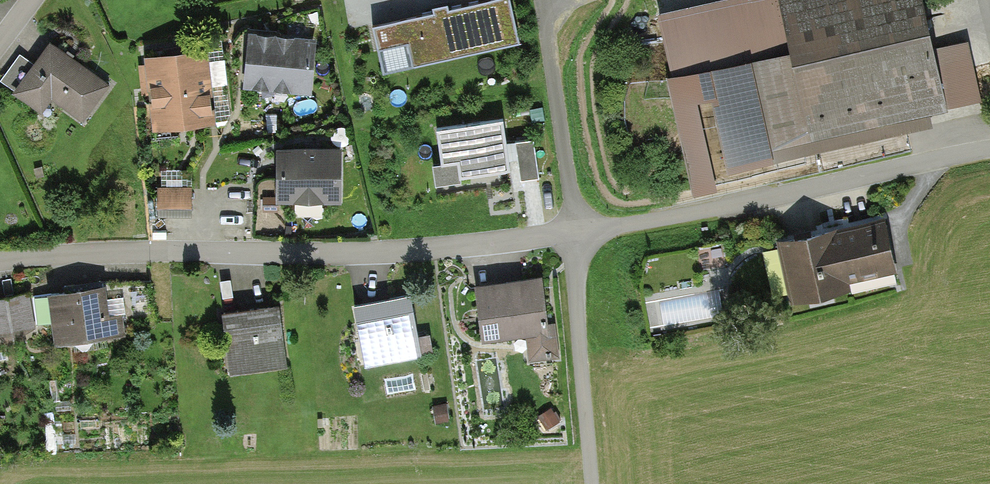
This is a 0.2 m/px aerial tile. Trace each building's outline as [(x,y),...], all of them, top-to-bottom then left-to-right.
[(510,0),(488,0),(374,25),(379,50),(407,44),(412,66),(519,42),(510,0)] [(788,0),(725,0),(663,14),(704,193),(726,188),(706,104),(721,100),(738,176),(989,118),(977,63),(940,71),(947,108),(815,135),(788,0)] [(925,0),(788,0),(815,135),(947,108),(940,71),(925,0)] [(312,42),(252,35),(248,81),(307,87),(312,42)] [(116,85),(52,37),(28,69),(18,61),(4,79),(47,111),(57,97),(89,121),(116,85)] [(202,55),(152,61),(158,120),(208,115),(202,55)] [(436,128),(441,163),(458,160),(460,176),(511,169),(503,118),(436,128)] [(534,138),(515,141),(521,180),(539,178),(534,138)] [(337,150),(280,150),(280,196),(337,196),(337,150)] [(188,189),(162,189),(162,215),(188,215),(188,189)] [(894,268),(883,219),(779,242),(792,297),(847,284),(846,279),(894,268)] [(541,279),(475,286),(482,339),(528,334),(531,359),(558,355),(554,321),(546,322),(541,279)] [(102,288),(34,297),(38,324),(55,322),(58,342),(123,333),(122,324),(156,319),(152,288),(102,288)] [(0,298),(0,344),(20,340),(18,328),(24,327),(19,295),(0,298)] [(409,295),(355,305),(360,334),(370,332),(375,363),(432,352),(429,334),(417,336),(409,295)] [(278,305),(223,313),(227,341),(235,340),(240,372),(287,366),(278,305)]
